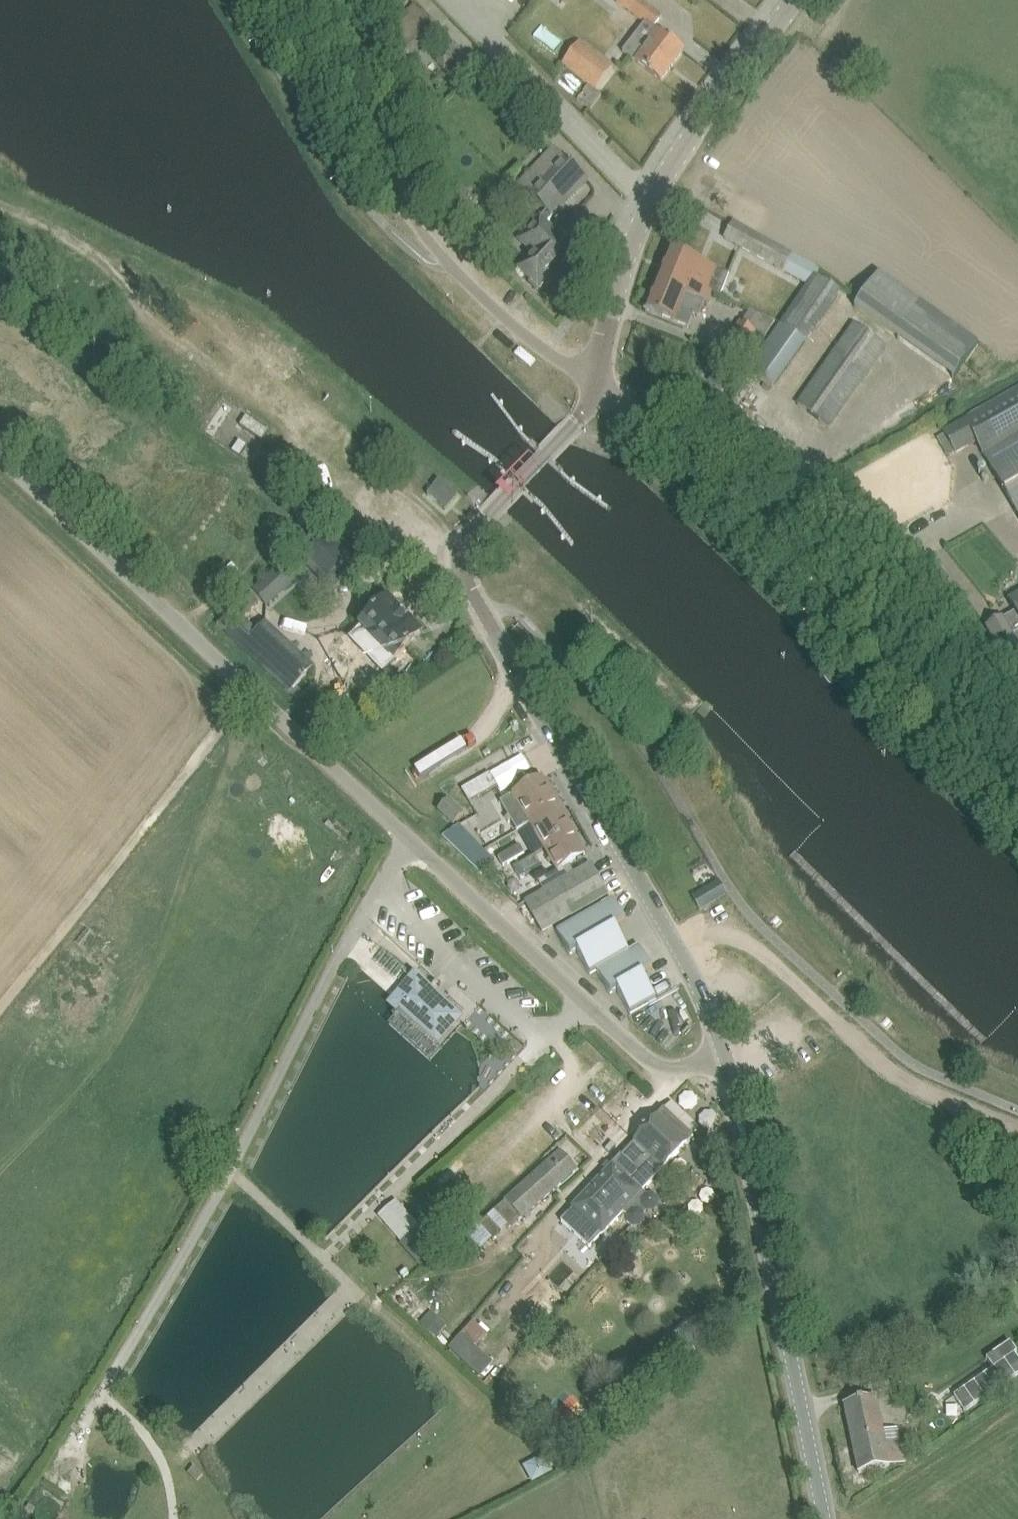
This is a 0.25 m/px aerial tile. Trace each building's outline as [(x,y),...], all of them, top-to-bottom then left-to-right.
[(616,1),(652,27),(661,15),(641,0),(617,0),(616,1)] [(623,52),(636,62),(661,81),(684,51),(657,30),(645,46),(633,37),(623,52)] [(474,60),(456,42),(447,51),(454,59),(465,69),(474,60)] [(579,42),(562,64),(596,90),(613,67),(579,42)] [(578,98),(591,108),(601,94),(588,84),(578,98)] [(520,238),(534,252),(519,268),(532,280),(534,278),(541,286),(574,251),(552,230),(554,228),(547,222),(554,215),(555,215),(588,180),(565,158),(564,159),(553,148),(520,183),(548,209),(520,238)] [(820,270),(775,245),(734,222),(725,238),(809,284),(748,369),(773,387),(839,293),(817,277),(820,270)] [(671,249),(658,281),(687,293),(691,282),(708,289),(708,288),(720,293),(729,273),(671,249)] [(983,339),(879,268),(854,305),(958,375),(983,339)] [(687,293),(658,281),(646,310),(688,327),(693,315),(699,318),(706,301),(708,302),(710,297),(705,295),(708,289),(691,282),(687,293)] [(889,341),(853,316),(794,403),(831,428),(889,341)] [(741,320),(732,333),(721,350),(735,360),(743,349),(751,354),(764,336),(741,320)] [(723,392),(732,379),(725,374),(716,386),(723,392)] [(961,421),(944,431),(956,452),(976,440),(1017,514),(1017,390),(961,421)] [(245,416),(239,425),(262,440),(268,430),(245,416)] [(239,455),(246,445),(239,440),(232,450),(239,455)] [(500,470),(532,501),(537,496),(505,465),(500,470)] [(439,480),(427,494),(445,510),(457,496),(439,480)] [(344,560),(349,555),(328,533),(301,560),(328,588),(350,566),(344,560)] [(279,564),(251,590),(266,606),(267,606),(294,581),(279,564)] [(386,600),(372,615),(362,624),(363,625),(353,634),(365,646),(374,637),(382,645),(370,657),(383,670),(395,658),(396,659),(420,635),(386,600)] [(1004,656),(1017,648),(1017,600),(1012,603),(1016,610),(1003,618),(1003,617),(986,626),(1004,656)] [(243,617),(227,634),(283,685),(287,690),(289,691),(290,692),(291,692),(297,697),(303,691),(297,685),(315,666),(307,659),(266,620),(257,630),(243,617)] [(460,739),(410,770),(416,780),(466,749),(460,739)] [(469,798),(501,785),(496,772),(464,784),(469,798)] [(542,777),(524,787),(500,801),(517,831),(531,823),(536,832),(564,816),(542,777)] [(449,799),(438,810),(453,824),(464,814),(449,799)] [(564,816),(536,832),(557,868),(585,854),(564,816)] [(460,823),(445,832),(444,834),(472,861),(486,848),(460,823)] [(503,865),(525,853),(519,844),(498,856),(503,865)] [(486,848),(472,861),(484,872),(497,859),(486,848)] [(520,877),(542,865),(535,854),(514,866),(520,877)] [(540,893),(525,901),(542,930),(571,914),(608,893),(591,863),(573,873),(560,881),(560,882),(544,891),(540,893)] [(560,881),(573,873),(568,864),(538,880),(544,891),(560,882),(560,881)] [(730,894),(720,876),(690,894),(700,912),(730,894)] [(534,883),(508,897),(514,908),(525,901),(540,893),(534,883)] [(590,974),(597,970),(629,950),(616,928),(623,924),(619,916),(621,914),(612,897),(556,929),(570,954),(577,950),(590,974)] [(629,950),(597,970),(610,993),(617,989),(631,1013),(657,998),(643,974),(650,971),(646,963),(648,961),(639,944),(629,950)] [(415,976),(391,1002),(436,1042),(460,1016),(415,976)] [(590,1247),(603,1234),(624,1211),(628,1215),(628,1221),(633,1226),(639,1226),(644,1222),(644,1215),(643,1214),(647,1210),(653,1210),(658,1205),(658,1198),(653,1194),(647,1194),(643,1190),(694,1137),(664,1108),(646,1128),(644,1126),(643,1128),(644,1129),(634,1140),(635,1141),(622,1155),(621,1154),(611,1165),(612,1166),(561,1220),(590,1247)] [(559,1151),(506,1200),(493,1211),(509,1228),(521,1217),(522,1218),(575,1169),(559,1151)] [(488,1216),(478,1225),(491,1240),(502,1231),(488,1216)] [(420,1264),(439,1247),(423,1230),(405,1246),(420,1264)] [(442,1327),(429,1316),(422,1324),(434,1336),(442,1327)] [(964,1415),(1017,1377),(1017,1361),(1014,1355),(1015,1354),(1008,1345),(984,1362),(991,1371),(952,1398),(964,1415)] [(878,1397),(846,1403),(854,1442),(853,1443),(858,1470),(894,1463),(888,1435),(886,1436),(878,1397)] [(524,1465),(532,1482),(554,1471),(545,1455),(524,1465)]
